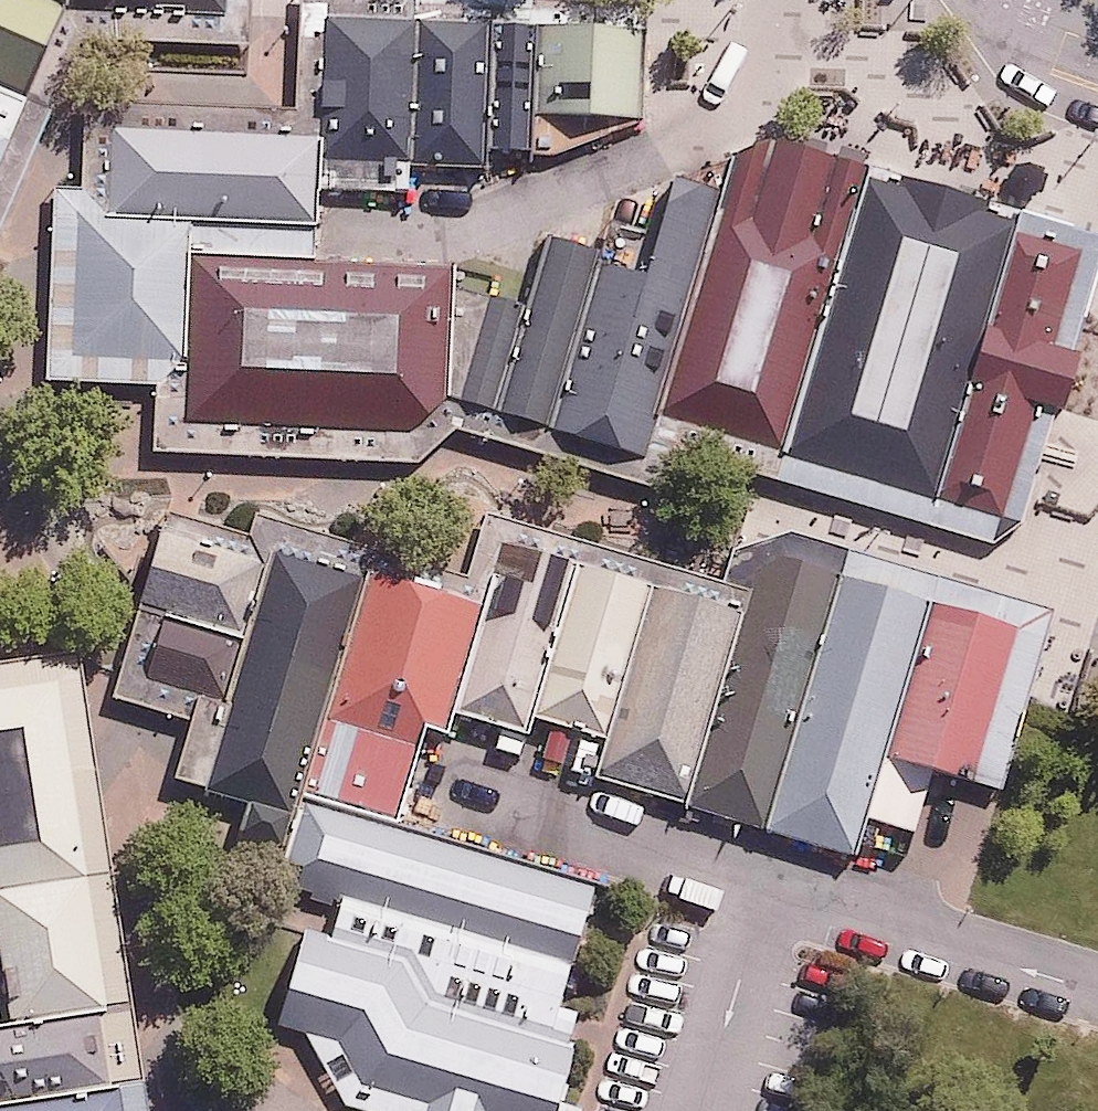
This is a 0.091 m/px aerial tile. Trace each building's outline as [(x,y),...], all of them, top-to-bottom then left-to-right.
[(43,11),(19,0),(0,0),(0,108),(43,11)] [(43,11),(43,0),(19,0),(43,11)] [(43,11),(202,16),(202,0),(43,0),(43,11)] [(409,12),(318,8),(312,176),(403,183),(402,157),(409,12)] [(484,17),(409,12),(402,157),(477,160),(476,135),(484,17)] [(529,21),(484,17),(476,135),(525,140),(529,21)] [(639,22),(534,18),(528,147),(551,148),(636,114),(639,22)] [(309,129),(107,122),(102,184),(100,203),(108,203),(308,214),(309,129)] [(755,480),(844,189),(721,152),(704,208),(632,442),(755,480)] [(102,184),(46,184),(41,373),(151,379),(180,377),(182,245),(184,212),(108,203),(100,203),(102,184)] [(1003,237),(844,189),(755,480),(752,490),(911,538),(919,512),(1003,237)] [(624,470),(632,442),(704,208),(647,191),(617,288),(592,280),(542,445),(624,470)] [(308,214),(184,212),(182,245),(308,250),(308,214)] [(1075,259),(1003,237),(919,512),(991,534),(1075,259)] [(477,425),(542,445),(592,280),(599,258),(534,239),(515,299),(477,425)] [(448,262),(182,245),(180,377),(151,379),(153,443),(412,453),(435,418),(446,282),(448,262)] [(435,418),(477,425),(515,299),(446,282),(435,418)] [(243,569),(126,533),(80,684),(197,719),(243,569)] [(489,550),(463,634),(433,731),(498,751),(504,729),(553,570),(489,550)] [(722,621),(661,820),(738,843),(820,576),(743,553),(722,621)] [(635,595),(553,570),(504,729),(587,754),(635,595)] [(340,597),(253,571),(182,803),(269,829),(274,813),(340,597)] [(908,603),(820,576),(738,843),(826,870),(859,763),(908,603)] [(722,621),(635,595),(587,754),(575,794),(661,820),(722,621)] [(463,634),(340,597),(274,813),(370,842),(398,749),(425,758),(433,731),(463,634)] [(997,630),(908,603),(859,763),(948,790),(997,630)] [(0,686),(0,1030),(79,1019),(32,681),(0,686)] [(567,929),(304,849),(286,908),(549,988),(567,929)] [(288,951),(260,1044),(284,1051),(312,1110),(536,1110),(551,1057),(408,1018),(382,975),(288,951)] [(0,1044),(0,1110),(8,1110),(97,1099),(87,1032),(0,1044)] [(97,1099),(8,1110),(98,1110),(97,1099)]
